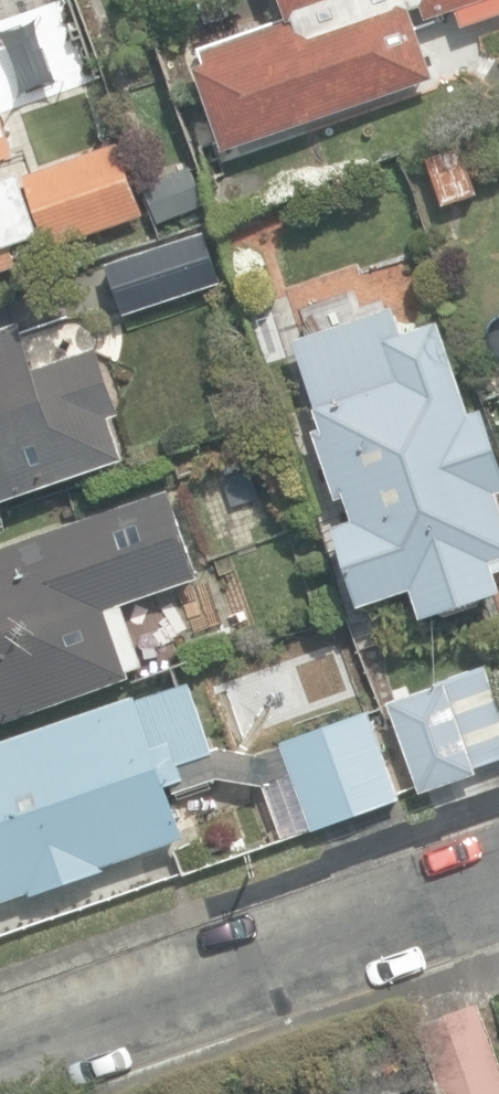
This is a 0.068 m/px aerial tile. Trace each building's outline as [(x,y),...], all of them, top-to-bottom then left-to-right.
[(223,150),(246,142),(434,78),(410,9),(421,5),(426,19),(457,8),(463,26),(498,13),(498,0),(281,0),(289,23),(246,36),(204,50),(208,63),(197,71),(223,150)] [(57,258),(50,245),(143,214),(120,144),(20,177),(2,164),(17,153),(0,106),(0,275),(57,258)] [(425,155),(442,205),(477,193),(460,144),(425,155)] [(110,263),(127,315),(217,286),(201,234),(110,263)] [(422,618),(498,593),(498,585),(491,560),(498,557),(498,501),(495,490),(498,489),(498,456),(484,410),(469,414),(439,320),(400,332),(392,306),(292,338),(320,427),(312,429),(334,497),(344,494),(352,518),(333,524),(359,605),(412,588),(422,618)] [(125,460),(111,419),(125,414),(102,346),(38,368),(23,323),(0,331),(0,504),(125,460)] [(0,551),(0,726),(132,678),(108,611),(204,576),(172,488),(0,551)] [(444,684),(474,769),(498,759),(498,709),(484,668),(444,684)] [(29,893),(30,896),(103,871),(102,867),(185,839),(167,785),(186,779),(181,764),(214,752),(190,682),(136,701),(134,696),(0,742),(0,903),(29,893)] [(476,773),(474,769),(444,684),(386,704),(418,793),(476,773)] [(277,843),(400,800),(368,708),(245,751),(277,843)] [(438,1093),(498,1093),(498,1071),(476,1002),(414,1023),(438,1093)]
